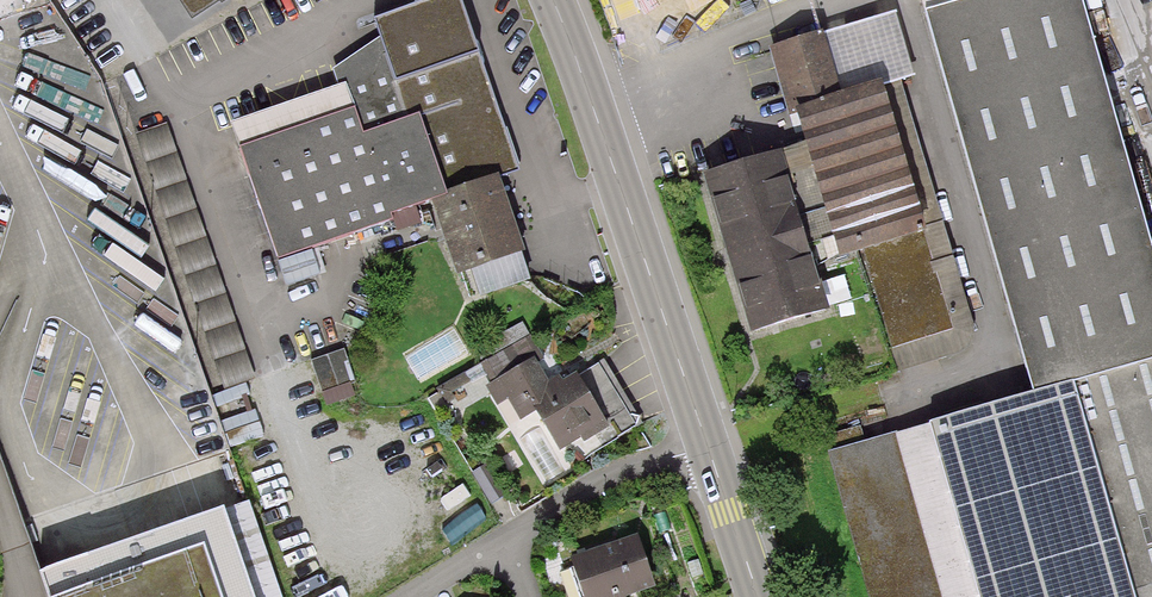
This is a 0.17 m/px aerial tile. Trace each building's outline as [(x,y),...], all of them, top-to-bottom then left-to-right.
[(192,18),(219,0),(180,0),(192,18)] [(479,57),(459,0),(440,0),(375,23),(381,38),(398,85),(479,57)] [(653,29),(726,0),(642,0),(653,29)] [(926,17),(1033,398),(830,455),(870,596),(1151,596),(1151,242),(1083,0),(921,0),(926,17)] [(808,147),(710,177),(756,329),(824,308),(810,263),(923,229),(881,88),(842,100),(823,36),(779,49),(808,147)] [(345,83),(354,109),(363,135),(409,119),(398,85),(381,38),(335,69),(340,85),(345,83)] [(451,200),(502,181),(521,175),(479,57),(398,85),(409,119),(421,114),(451,200)] [(900,76),(931,226),(952,222),(928,103),(908,107),(902,76),(900,76)] [(354,109),(345,83),(340,85),(231,123),(240,149),(354,109)] [(279,260),(432,206),(451,200),(421,114),(409,119),(363,135),(354,109),(240,149),(279,260)] [(152,135),(224,390),(254,381),(182,126),(152,135)] [(451,200),(432,206),(457,275),(462,273),(521,252),(527,250),(502,181),(451,200)] [(532,281),(521,252),(462,273),(472,303),(532,281)] [(642,424),(603,360),(563,382),(560,377),(549,382),(539,363),(544,359),(531,336),(480,364),(492,383),(486,388),(497,407),(508,400),(520,422),(536,413),(559,453),(570,446),(581,464),(590,455),(642,424)] [(330,404),(362,397),(351,350),(319,358),(330,404)] [(42,569),(52,596),(259,596),(228,505),(42,569)] [(580,596),(650,596),(633,542),(569,561),(580,596)]
